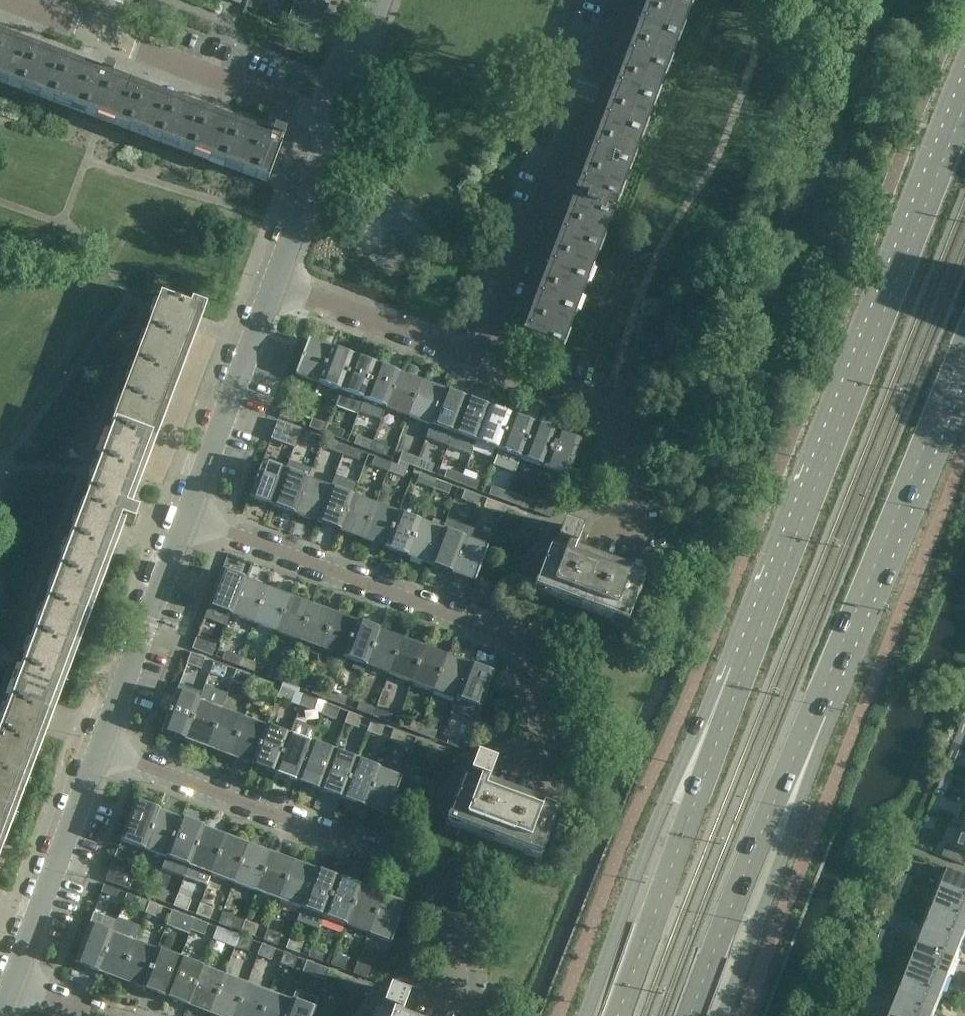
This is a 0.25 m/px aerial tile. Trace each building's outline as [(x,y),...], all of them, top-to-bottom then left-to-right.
[(257,11),(259,5),(260,2),(254,0),(248,0),(246,7),(257,11)] [(318,34),(318,32),(317,32),(325,10),(327,11),(327,10),(300,0),(284,0),(277,18),(318,34)] [(327,10),(327,9),(325,9),(329,0),(300,0),(327,10)] [(561,350),(610,220),(602,217),(608,201),(616,204),(617,202),(614,201),(674,42),(676,43),(693,0),(652,0),(581,190),(579,189),(573,207),(574,208),(527,335),(522,333),(521,335),(561,350)] [(268,183),(281,147),(280,147),(284,135),(273,131),(269,143),(110,83),(114,71),(103,67),(98,79),(0,42),(0,83),(268,183)] [(51,720),(125,523),(133,526),(138,513),(125,509),(134,494),(199,311),(160,297),(86,494),(92,496),(87,507),(81,505),(0,721),(0,856),(51,720)] [(641,357),(660,364),(661,363),(659,363),(667,343),(668,344),(668,343),(649,336),(649,337),(650,337),(643,357),(642,356),(641,357)] [(318,384),(331,349),(308,340),(302,356),(302,355),(300,359),(301,359),(295,375),(318,384)] [(340,392),(353,357),(331,349),(318,384),(340,392)] [(363,401),(376,366),(353,357),(340,392),(363,401)] [(386,409),(399,374),(376,366),(363,401),(386,409)] [(408,418),(421,383),(399,374),(386,409),(408,418)] [(431,426),(444,391),(421,383),(408,418),(431,426)] [(454,435),(467,400),(444,391),(431,426),(454,435)] [(477,443),(490,408),(467,400),(454,435),(477,443)] [(299,415),(282,408),(279,417),(296,423),(299,415)] [(499,451),(512,417),(490,408),(477,443),(499,451)] [(522,460),(535,425),(512,417),(499,451),(522,460)] [(324,434),(327,426),(312,420),(308,428),(324,434)] [(298,438),(301,430),(277,421),(271,439),(293,448),(297,438),(298,438)] [(543,468),(556,433),(535,425),(522,460),(543,468)] [(343,432),(327,426),(324,434),(340,440),(343,432)] [(316,436),(301,430),(298,438),(313,444),(316,436)] [(579,442),(556,433),(543,468),(566,476),(579,442)] [(370,451),(373,443),(357,436),(354,445),(370,451)] [(343,455),(346,447),(329,441),(326,449),(343,455)] [(389,449),(373,443),(370,451),(385,457),(389,449)] [(361,453),(346,447),(343,455),(358,461),(361,453)] [(415,468),(418,460),(402,453),(398,462),(407,466),(408,465),(415,468)] [(388,472),(391,464),(374,457),(371,466),(388,472)] [(433,465),(418,460),(415,468),(430,474),(433,465)] [(403,478),(407,466),(398,462),(397,466),(391,464),(388,472),(403,478)] [(272,506),(285,471),(262,463),(257,478),(256,477),(255,481),(249,497),(272,506)] [(461,485),(464,476),(446,470),(443,478),(461,485)] [(294,514),(307,479),(285,471),(272,506),(294,514)] [(433,489),(436,480),(420,474),(416,482),(433,489)] [(478,482),(464,476),(461,485),(475,490),(478,482)] [(317,523),(330,488),(307,479),(294,514),(317,523)] [(451,486),(436,480),(433,489),(448,494),(451,486)] [(506,502),(509,493),(491,487),(488,495),(506,502)] [(340,531),(353,496),(330,488),(317,523),(340,531)] [(479,496),(465,491),(462,499),(476,504),(479,496)] [(523,499),(509,493),(506,502),(520,507),(523,499)] [(362,540),(375,505),(353,496),(340,531),(362,540)] [(484,507),(500,514),(503,505),(487,499),(484,507)] [(537,503),(534,511),(533,512),(550,518),(553,510),(537,503)] [(385,548),(398,513),(375,505),(362,540),(385,548)] [(408,557),(421,522),(398,513),(385,548),(408,557)] [(430,565),(443,530),(445,523),(434,519),(431,526),(421,522),(408,557),(430,565)] [(471,525),(468,534),(493,541),(496,532),(471,525)] [(556,543),(567,547),(574,550),(581,532),(563,525),(556,543)] [(453,573),(466,539),(443,530),(430,565),(453,573)] [(488,547),(466,539),(453,573),(475,582),(488,547)] [(532,590),(533,591),(627,626),(646,577),(574,550),(567,547),(565,552),(549,546),(532,590)] [(230,616),(243,581),(221,572),(216,588),(215,587),(214,591),(208,607),(230,616)] [(253,624),(266,589),(243,581),(230,616),(253,624)] [(276,633),(289,598),(266,589),(253,624),(276,633)] [(298,641),(311,606),(289,598),(276,633),(298,641)] [(318,656),(321,649),(334,615),(311,606),(298,641),(295,647),(318,656)] [(343,658),(356,623),(334,615),(321,649),(343,658)] [(364,673),(366,666),(379,632),(356,623),(343,658),(354,662),(352,668),(364,673)] [(389,675),(402,640),(379,632),(366,666),(389,675)] [(193,649),(212,656),(216,645),(197,638),(193,649)] [(411,683),(424,648),(402,640),(389,675),(411,683)] [(434,691),(447,657),(424,648),(411,683),(434,691)] [(237,666),(240,657),(225,652),(222,660),(237,666)] [(201,670),(205,659),(191,654),(187,665),(201,670)] [(257,664),(240,657),(237,666),(254,672),(257,664)] [(456,700),(469,665),(447,657),(434,691),(456,700)] [(228,668),(214,663),(210,674),(224,679),(228,668)] [(492,674),(469,665),(456,700),(479,708),(492,674)] [(283,684),(286,675),(270,669),(267,677),(283,683),(283,684)] [(250,676),(236,671),(232,682),(246,687),(250,676)] [(302,681),(286,675),(283,684),(283,683),(283,684),(296,689),(296,688),(298,689),(302,681)] [(273,684),(259,679),(255,690),(269,695),(273,684)] [(289,707),(296,689),(283,684),(276,702),(289,707)] [(327,700),(330,692),(314,685),(311,694),(327,700)] [(184,741),(199,701),(198,702),(177,694),(177,692),(171,707),(170,707),(169,711),(161,732),(162,733),(163,730),(185,738),(184,741)] [(346,697),(330,692),(327,700),(343,706),(346,697)] [(317,701),(303,696),(299,707),(313,712),(317,701)] [(207,750),(222,709),(221,709),(221,710),(200,702),(200,701),(199,701),(184,741),(185,741),(186,738),(207,747),(207,749),(207,750)] [(373,717),(376,709),(360,702),(357,711),(373,717)] [(339,709),(325,704),(321,715),(335,720),(339,709)] [(229,758),(244,718),(244,719),(222,711),(222,710),(222,709),(207,750),(208,750),(208,747),(230,755),(229,758)] [(391,714),(376,709),(373,717),(388,722),(391,714)] [(362,717),(348,712),(344,723),(358,728),(362,717)] [(252,766),(267,726),(266,727),(245,719),(245,718),(244,718),(229,758),(230,758),(231,756),(252,764),(251,766),(252,766)] [(417,733),(421,725),(404,719),(401,727),(417,733)] [(385,726),(371,721),(367,732),(381,737),(385,726)] [(436,731),(421,725),(417,733),(433,739),(436,731)] [(274,775),(290,735),(289,735),(289,736),(267,728),(268,727),(267,726),(252,766),(253,764),(274,772),(274,774),(274,775)] [(407,734),(393,729),(389,740),(403,745),(407,734)] [(954,743),(962,746),(963,747),(964,741),(964,737),(958,734),(954,743)] [(297,783),(312,743),(311,744),(290,736),(290,735),(274,775),(275,773),(297,781),(296,783),(297,783)] [(449,736),(446,744),(463,750),(466,742),(449,736)] [(319,792),(335,752),(334,752),(334,753),(313,745),(313,744),(312,743),(297,783),(298,781),(320,789),(319,791),(319,792)] [(342,800),(358,760),(357,760),(357,761),(335,753),(336,752),(335,752),(319,792),(320,792),(321,790),(342,797),(341,800),(342,800)] [(487,783),(488,782),(494,764),(476,757),(469,776),(477,779),(487,783)] [(365,806),(379,770),(358,762),(358,761),(358,760),(342,800),(343,798),(364,806),(363,808),(364,809),(365,806)] [(380,768),(379,770),(365,806),(387,814),(386,817),(387,817),(388,814),(402,777),(401,777),(400,778),(380,770),(381,769),(380,769),(380,768)] [(445,823),(461,829),(540,859),(557,815),(555,814),(558,808),(488,782),(487,783),(477,779),(475,784),(462,779),(445,823)] [(143,850),(159,810),(158,810),(157,812),(136,804),(137,802),(135,802),(120,842),(122,842),(122,841),(143,849),(143,850)] [(166,859),(181,819),(180,819),(180,821),(158,813),(159,811),(159,810),(143,850),(144,850),(144,849),(166,858),(166,859)] [(188,867),(203,827),(202,829),(180,821),(181,819),(166,859),(167,859),(167,858),(188,866),(188,867)] [(964,825),(955,846),(954,848),(947,845),(943,856),(964,865),(964,826),(964,825)] [(211,876),(212,875),(225,838),(203,829),(204,827),(203,827),(188,867),(189,867),(189,866),(211,875),(210,876),(211,876)] [(233,884),(249,844),(248,844),(248,846),(226,838),(227,836),(226,836),(225,838),(212,875),(233,883),(233,884)] [(256,893),(271,853),(271,852),(270,855),(256,850),(248,847),(249,844),(233,884),(234,885),(234,883),(256,892),(255,893),(256,893)] [(278,901),(293,861),(292,863),(278,858),(271,855),(272,853),(271,853),(256,893),(257,892),(278,900),(278,901)] [(300,910),(316,869),(315,869),(315,871),(293,863),(294,861),(293,861),(278,901),(279,901),(279,900),(300,908),(300,909),(300,910)] [(129,889),(133,879),(134,876),(111,868),(106,881),(129,889)] [(323,918),(338,878),(337,880),(316,872),(316,870),(316,869),(300,910),(301,910),(301,909),(323,917),(323,918)] [(942,889),(964,898),(964,876),(949,869),(948,870),(950,871),(942,889)] [(918,881),(906,877),(903,886),(914,891),(918,881)] [(345,927),(361,886),(360,886),(360,888),(338,880),(339,878),(338,878),(323,918),(324,919),(324,917),(345,925),(345,927)] [(147,884),(133,879),(129,889),(143,895),(147,884)] [(118,891),(104,886),(100,897),(114,902),(118,891)] [(368,935),(384,895),(383,895),(382,897),(361,889),(361,887),(361,886),(345,927),(346,927),(346,926),(368,934),(367,935),(368,935)] [(169,892),(155,887),(151,898),(165,903),(169,892)] [(942,889),(935,908),(964,919),(964,898),(942,889)] [(140,899),(126,894),(122,905),(136,910),(140,899)] [(384,895),(368,935),(369,936),(369,934),(390,942),(390,944),(391,944),(406,903),(404,903),(404,905),(383,897),(384,895)] [(192,901),(178,896),(174,907),(188,912),(192,901)] [(896,900),(891,912),(905,917),(909,905),(896,900)] [(162,908),(148,903),(144,914),(159,919),(162,908)] [(214,909),(200,904),(196,915),(210,920),(214,909)] [(964,940),(964,919),(935,908),(927,926),(964,941),(964,940)] [(134,938),(139,928),(99,911),(95,921),(134,938)] [(181,927),(185,916),(171,911),(167,922),(181,927)] [(237,918),(223,913),(219,923),(233,929),(237,918)] [(207,925),(193,919),(190,930),(204,935),(207,925)] [(259,926),(245,921),(241,932),(255,937),(259,926)] [(97,973),(112,934),(111,933),(111,934),(90,926),(90,925),(89,925),(74,965),(75,965),(76,962),(98,970),(97,973)] [(957,959),(964,941),(927,926),(920,945),(957,959)] [(230,933),(216,928),(212,939),(226,944),(230,933)] [(263,940),(277,945),(281,935),(267,929),(263,940)] [(120,982),(135,942),(134,942),(134,943),(112,935),(112,934),(97,973),(98,973),(99,971),(120,979),(119,981),(120,982)] [(252,942),(238,936),(234,947),(248,953),(252,942)] [(304,943),(290,938),(286,949),(300,954),(304,943)] [(142,990),(157,951),(156,951),(135,943),(135,942),(120,982),(121,979),(143,987),(142,990)] [(271,961),(275,950),(261,945),(257,956),(271,961)] [(950,978),(957,959),(920,945),(913,964),(950,978)] [(327,952),(313,947),(309,958),(323,963),(327,952)] [(165,999),(179,959),(179,960),(157,952),(157,951),(142,990),(143,990),(144,988),(166,996),(165,998),(165,999)] [(297,958),(283,953),(279,964),(293,969),(297,958)] [(349,960),(335,955),(331,966),(345,971),(349,960)] [(188,1007),(202,968),(201,968),(180,960),(180,959),(179,959),(165,999),(166,999),(166,996),(188,1004),(187,1007),(188,1007)] [(316,978),(320,967),(306,962),(302,973),(316,978)] [(372,968),(358,963),(354,974),(368,979),(372,968)] [(942,997),(950,978),(913,964),(905,982),(942,997)] [(210,1015),(224,976),(223,977),(202,969),(202,968),(188,1007),(189,1005),(211,1013),(210,1015)] [(247,985),(246,984),(246,985),(225,977),(225,976),(224,976),(210,1015),(211,1015),(212,1013),(219,1015),(235,1015),(247,985)] [(935,1015),(942,997),(905,982),(898,1001),(935,1015)] [(269,993),(268,994),(247,986),(247,985),(235,1015),(261,1015),(269,993)] [(390,1011),(401,1015),(408,996),(389,989),(382,1008),(390,1011)] [(848,1015),(860,1015),(869,993),(861,990),(859,989),(848,1015)] [(292,1002),(291,1002),(270,994),(270,993),(269,993),(261,1015),(286,1015),(292,1002)] [(935,1015),(898,1001),(893,999),(886,1015),(935,1015)] [(292,1002),(286,1015),(313,1015),(315,1010),(314,1010),(314,1011),(292,1003),(292,1002)]
